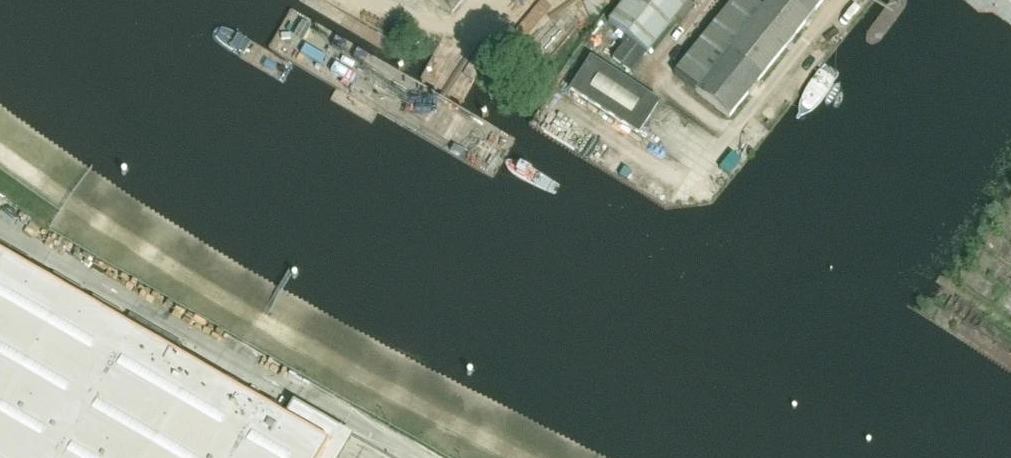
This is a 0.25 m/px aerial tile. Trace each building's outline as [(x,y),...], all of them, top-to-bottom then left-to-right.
[(452,15),(465,0),(435,0),(452,15)] [(691,0),(626,0),(608,23),(648,54),(691,0)] [(674,74),(697,93),(729,119),(825,0),(733,0),(674,74)] [(638,135),(658,105),(589,60),(569,90),(638,135)] [(0,255),(0,457),(323,457),(340,429),(293,401),(282,418),(0,255)]
